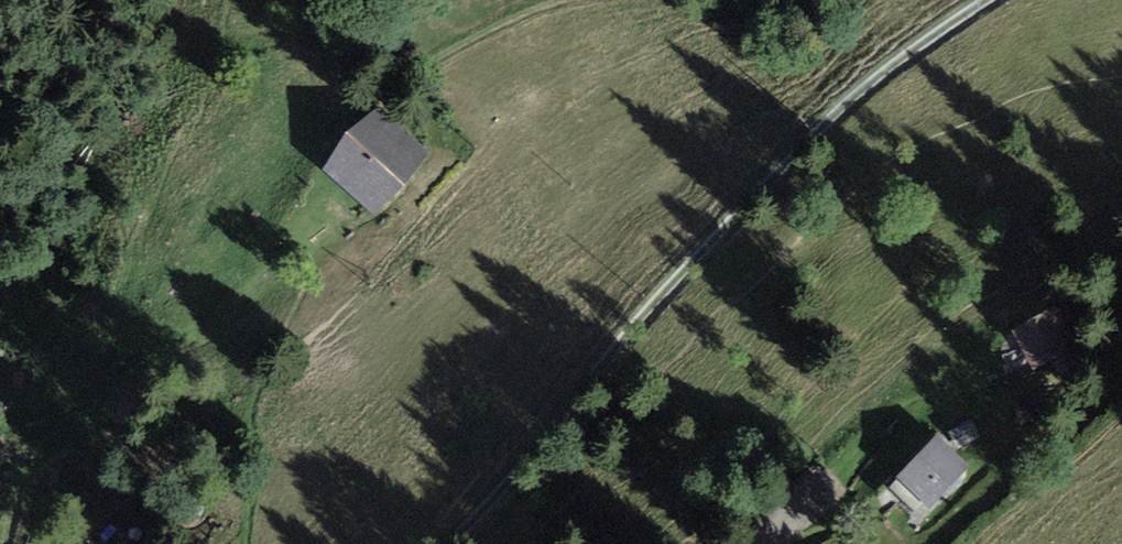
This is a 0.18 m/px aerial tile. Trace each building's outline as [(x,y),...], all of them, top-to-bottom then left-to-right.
[(426,155),(379,112),(333,163),(380,205),(426,155)] [(1061,320),(1054,308),(1016,330),(1037,365),(1064,348),(1060,341),(1065,338),(1056,323),(1061,320)] [(969,469),(932,437),(894,480),(931,512),(969,469)]
